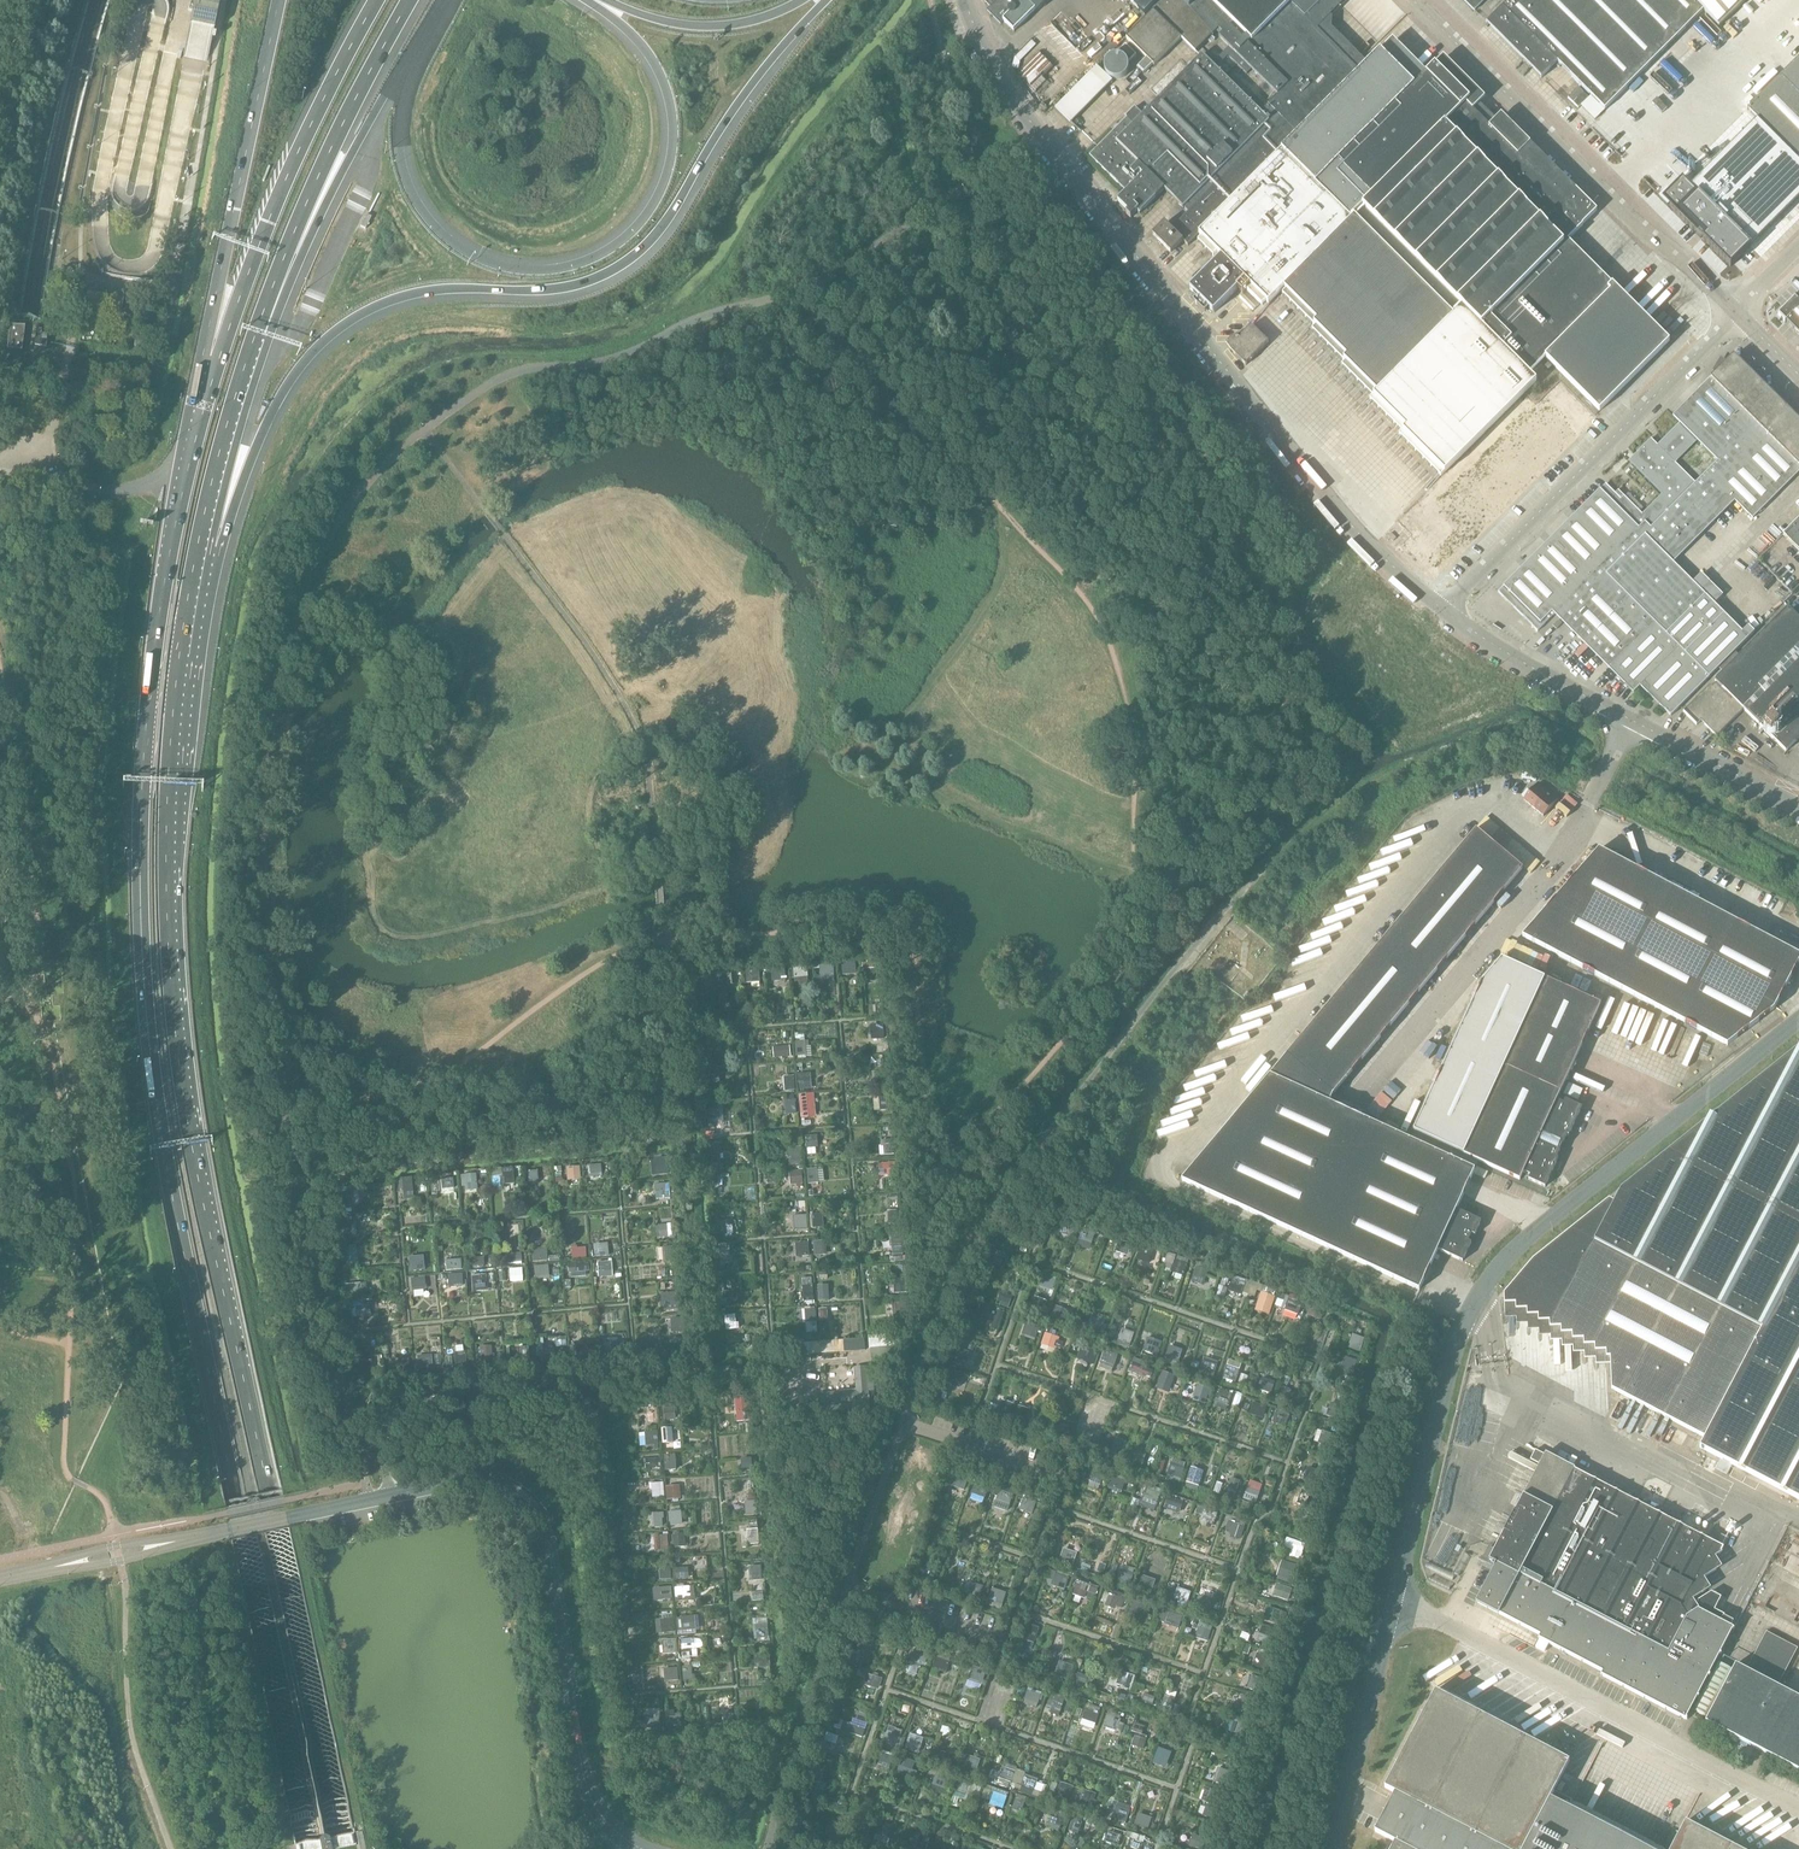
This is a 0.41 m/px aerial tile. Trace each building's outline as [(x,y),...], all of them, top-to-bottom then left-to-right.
[(184,56),(207,60),(219,0),(195,0),(184,56)] [(994,4),(987,11),(1001,24),(1003,21),(1014,32),(1036,10),(1037,11),(1048,0),(989,0),(994,4)] [(1189,8),(1181,0),(1161,0),(1152,9),(1153,10),(1124,39),(1145,59),(1138,67),(1144,73),(1152,64),(1153,66),(1181,38),(1195,52),(1212,35),(1189,8)] [(1144,16),(1160,0),(1129,0),(1144,16)] [(1189,8),(1197,0),(1181,0),(1189,8)] [(1316,29),(1345,0),(1197,0),(1189,8),(1212,35),(1218,29),(1222,34),(1218,38),(1229,48),(1251,70),(1277,96),(1268,104),(1288,124),(1298,134),(1303,130),(1360,72),(1316,29)] [(1493,15),(1478,0),(1476,0),(1469,7),(1485,24),(1493,15)] [(1504,5),(1499,0),(1478,0),(1493,15),(1504,5)] [(1703,11),(1691,0),(1509,0),(1502,7),(1486,23),(1541,78),(1557,62),(1605,109),(1703,11)] [(1719,26),(1745,0),(1692,0),(1719,26)] [(1288,144),(1281,152),(1315,186),(1437,63),(1436,62),(1433,65),(1400,31),(1360,72),(1303,130),(1298,134),(1288,144)] [(1228,57),(1246,75),(1251,70),(1229,48),(1213,65),(1216,68),(1228,57)] [(1039,51),(1018,71),(1031,84),(1052,63),(1039,51)] [(1131,61),(1112,52),(1104,70),(1123,79),(1131,61)] [(1288,124),(1268,104),(1268,105),(1261,113),(1216,68),(1213,65),(1202,54),(1201,55),(1202,55),(1142,115),(1135,107),(1125,117),(1127,119),(1118,127),(1114,124),(1110,128),(1114,132),(1090,156),(1126,193),(1118,201),(1129,212),(1126,214),(1131,219),(1137,212),(1140,215),(1164,190),(1183,209),(1184,208),(1189,212),(1172,230),(1182,241),(1183,242),(1188,247),(1200,234),(1281,152),(1288,144),(1298,134),(1288,124)] [(1762,124),(1796,159),(1798,155),(1798,57),(1747,109),(1762,124)] [(1414,86),(1315,186),(1347,218),(1360,205),(1462,306),(1530,373),(1545,357),(1599,411),(1663,347),(1667,343),(1669,342),(1669,341),(1668,341),(1615,287),(1567,240),(1597,210),(1594,207),(1578,191),(1571,198),(1568,197),(1556,194),(1558,187),(1546,184),(1548,177),(1535,174),(1537,166),(1525,163),(1527,156),(1514,153),(1516,146),(1504,142),(1506,135),(1493,132),(1497,120),(1496,120),(1479,103),(1474,109),(1474,105),(1465,103),(1463,101),(1464,94),(1453,91),(1455,85),(1444,82),(1446,75),(1434,73),(1431,69),(1427,73),(1414,86)] [(1066,119),(1067,119),(1101,85),(1090,73),(1055,108),(1066,119)] [(1663,199),(1704,240),(1730,266),(1798,198),(1798,162),(1796,159),(1757,121),(1691,186),(1684,178),(1663,199)] [(1281,152),(1200,234),(1222,256),(1246,280),(1237,289),(1238,290),(1242,294),(1246,289),(1262,305),(1265,301),(1268,304),(1280,292),(1277,289),(1347,218),(1315,186),(1281,152)] [(87,163),(84,178),(91,179),(94,164),(87,163)] [(1280,292),(1283,295),(1313,325),(1314,324),(1315,326),(1312,329),(1343,360),(1345,361),(1341,365),(1372,396),(1462,306),(1360,205),(1347,218),(1277,289),(1280,292)] [(366,214),(364,217),(363,219),(360,226),(365,229),(371,218),(371,217),(369,216),(366,214)] [(1183,242),(1182,241),(1172,230),(1171,230),(1165,223),(1152,235),(1171,254),(1183,242)] [(1215,312),(1237,289),(1246,280),(1222,256),(1190,288),(1194,292),(1194,293),(1194,294),(1194,295),(1195,295),(1197,297),(1194,300),(1203,310),(1204,311),(1205,311),(1206,311),(1207,311),(1207,310),(1210,307),(1215,312)] [(151,299),(152,293),(138,291),(137,296),(151,299)] [(1794,297),(1793,297),(1794,298),(1778,314),(1785,322),(1784,322),(1785,323),(1786,322),(1798,335),(1798,293),(1794,297)] [(133,315),(136,300),(124,298),(122,313),(133,315)] [(1399,435),(1403,439),(1442,477),(1445,473),(1537,381),(1530,373),(1462,306),(1372,396),(1369,399),(1402,432),(1399,435)] [(24,327),(10,325),(7,348),(21,350),(24,327)] [(1226,343),(1226,344),(1232,351),(1231,352),(1245,365),(1268,342),(1252,327),(1251,326),(1246,331),(1240,337),(1236,333),(1226,343)] [(35,345),(46,346),(48,331),(42,330),(37,329),(35,345)] [(1710,377),(1709,378),(1710,379),(1798,468),(1798,421),(1733,355),(1710,377)] [(1528,562),(1498,592),(1537,631),(1552,616),(1561,625),(1564,622),(1609,667),(1653,623),(1663,633),(1703,593),(1693,582),(1673,562),(1734,500),(1752,518),(1798,471),(1798,468),(1710,379),(1673,415),(1680,422),(1698,440),(1717,459),(1695,482),(1675,463),(1657,445),(1651,438),(1629,460),(1662,494),(1642,514),(1623,496),(1620,499),(1615,493),(1609,499),(1600,489),(1528,562)] [(1459,537),(1468,546),(1556,458),(1546,449),(1553,442),(1556,445),(1563,438),(1560,435),(1568,427),(1544,403),(1442,506),(1466,530),(1459,537)] [(1675,463),(1698,440),(1680,422),(1657,445),(1675,463)] [(1615,493),(1605,484),(1600,489),(1609,499),(1615,493)] [(1782,535),(1798,551),(1798,518),(1782,535)] [(1396,538),(1391,532),(1388,535),(1393,541),(1396,538)] [(1693,582),(1703,593),(1714,603),(1722,595),(1701,574),(1693,582)] [(1714,603),(1703,593),(1663,633),(1679,649),(1683,653),(1723,612),(1714,603)] [(1684,711),(1683,711),(1696,725),(1700,720),(1716,736),(1743,709),(1785,751),(1798,737),(1798,619),(1787,607),(1714,680),(1716,682),(1712,686),(1711,685),(1709,685),(1684,711)] [(1742,631),(1723,612),(1683,653),(1708,678),(1754,632),(1748,625),(1742,631)] [(1609,667),(1616,674),(1634,692),(1635,693),(1641,687),(1679,649),(1663,633),(1653,623),(1609,667)] [(1641,687),(1649,695),(1670,716),(1708,678),(1683,653),(1679,649),(1641,687)] [(1523,800),(1533,808),(1543,816),(1558,799),(1547,791),(1538,783),(1523,800)] [(1575,803),(1564,796),(1555,812),(1565,819),(1575,803)] [(1480,824),(1494,837),(1503,827),(1488,814),(1480,824)] [(1270,1075),(1329,1102),(1333,1094),(1523,870),(1477,831),(1270,1075)] [(1766,938),(1599,849),(1522,936),(1727,1045),(1773,1009),(1798,961),(1798,955),(1766,938)] [(1482,982),(1413,1131),(1519,1180),(1523,1172),(1530,1175),(1528,1179),(1545,1187),(1558,1158),(1556,1157),(1566,1135),(1568,1136),(1581,1107),(1565,1099),(1563,1103),(1556,1100),(1600,1004),(1502,959),(1482,982)] [(846,965),(842,966),(843,974),(847,974),(847,972),(856,971),(855,960),(846,961),(846,965)] [(833,973),(833,961),(827,961),(827,964),(820,964),(820,976),(825,976),(825,973),(833,973)] [(867,963),(862,963),(863,974),(876,973),(875,961),(867,961),(867,963)] [(807,974),(806,963),(806,962),(795,963),(796,967),(794,967),(795,978),(799,978),(799,975),(807,974)] [(777,980),(776,977),(785,976),(784,968),(771,969),(772,980),(777,980)] [(759,979),(759,970),(746,971),(747,982),(751,981),(751,979),(759,979)] [(699,986),(711,985),(710,973),(698,974),(699,986)] [(736,973),(727,975),(727,984),(737,983),(737,980),(736,973)] [(641,1024),(626,1021),(625,1028),(640,1031),(641,1024)] [(884,1038),(883,1025),(874,1025),(875,1032),(872,1033),(873,1038),(884,1038)] [(805,1046),(807,1046),(807,1041),(796,1042),(797,1055),(806,1055),(805,1046)] [(790,1046),(774,1047),(775,1057),(791,1055),(790,1046)] [(712,1061),(710,1048),(701,1049),(703,1062),(712,1061)] [(1533,1259),(1504,1294),(1506,1313),(1507,1313),(1507,1304),(1517,1304),(1517,1319),(1519,1319),(1518,1310),(1528,1310),(1528,1325),(1530,1325),(1529,1317),(1539,1316),(1540,1331),(1541,1331),(1541,1323),(1550,1323),(1551,1328),(1551,1335),(1552,1335),(1552,1328),(1562,1328),(1562,1342),(1563,1342),(1563,1332),(1573,1332),(1573,1346),(1574,1346),(1574,1338),(1584,1338),(1584,1352),(1585,1352),(1585,1344),(1595,1344),(1596,1358),(1596,1350),(1606,1350),(1607,1357),(1611,1357),(1611,1389),(1705,1437),(1699,1447),(1798,1499),(1798,1049),(1533,1259)] [(715,1085),(714,1071),(705,1072),(706,1086),(715,1085)] [(889,1084),(888,1071),(875,1072),(876,1077),(878,1076),(879,1085),(889,1084)] [(810,1072),(798,1073),(799,1089),(811,1088),(810,1072)] [(1182,1180),(1288,1229),(1419,1290),(1438,1250),(1462,1261),(1481,1221),(1456,1209),(1475,1169),(1329,1102),(1270,1075),(1182,1180)] [(795,1089),(794,1076),(784,1077),(785,1090),(795,1089)] [(1568,1082),(1565,1091),(1579,1096),(1582,1088),(1568,1082)] [(889,1094),(879,1095),(881,1110),(890,1109),(889,1094)] [(800,1099),(802,1113),(813,1111),(813,1106),(810,1107),(809,1098),(800,1099)] [(783,1101),(784,1105),(786,1105),(787,1114),(795,1113),(794,1100),(783,1101)] [(704,1104),(704,1111),(706,1110),(707,1119),(710,1119),(719,1118),(718,1102),(704,1104)] [(1164,1127),(1193,1117),(1188,1104),(1174,1109),(1177,1117),(1163,1122),(1164,1127)] [(806,1148),(815,1147),(815,1135),(805,1136),(806,1148)] [(879,1145),(880,1154),(894,1153),(893,1147),(891,1147),(891,1143),(893,1143),(893,1140),(882,1141),(882,1145),(879,1145)] [(792,1161),(793,1164),(802,1164),(801,1147),(786,1148),(787,1153),(789,1152),(790,1161),(792,1161)] [(709,1169),(720,1168),(719,1154),(710,1154),(711,1164),(708,1164),(709,1169)] [(667,1160),(657,1161),(659,1174),(669,1173),(667,1160)] [(894,1162),(884,1163),(885,1175),(895,1174),(894,1162)] [(601,1173),(600,1165),(587,1166),(588,1177),(592,1177),(592,1174),(601,1173)] [(567,1168),(567,1178),(579,1177),(579,1167),(567,1168)] [(1478,1167),(1473,1177),(1479,1180),(1484,1170),(1478,1167)] [(807,1170),(808,1183),(817,1183),(816,1169),(807,1170)] [(513,1183),(512,1171),(502,1172),(503,1184),(513,1183)] [(528,1180),(537,1180),(536,1171),(528,1172),(528,1180)] [(801,1171),(791,1172),(792,1184),(802,1183),(801,1171)] [(466,1190),(476,1189),(474,1174),(461,1176),(462,1185),(466,1185),(466,1190)] [(712,1185),(721,1185),(721,1176),(712,1176),(712,1185)] [(411,1178),(402,1179),(403,1191),(412,1190),(411,1178)] [(444,1191),(453,1190),(452,1181),(443,1182),(444,1191)] [(660,1184),(655,1185),(656,1199),(670,1198),(669,1184),(660,1184)] [(350,1196),(352,1196),(351,1191),(349,1192),(349,1187),(338,1188),(340,1205),(342,1205),(342,1206),(351,1204),(350,1196)] [(891,1220),(889,1220),(889,1223),(900,1223),(899,1211),(890,1211),(891,1220)] [(823,1227),(822,1214),(810,1215),(811,1228),(823,1227)] [(807,1228),(805,1215),(794,1216),(794,1220),(797,1220),(798,1229),(807,1228)] [(1054,1230),(1058,1231),(1059,1229),(1067,1232),(1070,1223),(1058,1219),(1054,1230)] [(717,1221),(718,1236),(727,1235),(726,1225),(729,1225),(729,1220),(717,1221)] [(352,1228),(355,1227),(354,1223),(343,1224),(344,1237),(353,1236),(352,1228)] [(662,1237),(672,1236),(670,1224),(661,1225),(662,1237)] [(1082,1228),(1079,1239),(1083,1240),(1084,1238),(1092,1240),(1095,1232),(1082,1228)] [(900,1232),(889,1233),(890,1238),(892,1237),(893,1246),(894,1255),(902,1254),(900,1232)] [(1119,1238),(1115,1250),(1119,1252),(1120,1250),(1128,1252),(1131,1243),(1119,1238)] [(813,1242),(812,1242),(812,1244),(813,1244),(814,1255),(823,1254),(822,1245),(825,1245),(824,1241),(813,1242)] [(809,1255),(808,1242),(797,1243),(797,1248),(799,1248),(800,1256),(809,1255)] [(732,1261),(732,1257),(729,1257),(728,1244),(718,1244),(719,1251),(720,1250),(720,1262),(732,1261)] [(607,1256),(607,1246),(599,1246),(599,1245),(594,1245),(594,1256),(607,1256)] [(1141,1245),(1136,1258),(1140,1259),(1141,1257),(1149,1260),(1153,1249),(1141,1245)] [(346,1247),(344,1247),(345,1262),(355,1261),(354,1247),(351,1247),(351,1246),(346,1247)] [(576,1246),(571,1247),(572,1258),(585,1257),(585,1248),(576,1249),(576,1246)] [(674,1246),(663,1247),(663,1252),(666,1251),(666,1260),(675,1259),(674,1246)] [(533,1260),(546,1259),(545,1250),(537,1251),(536,1249),(532,1249),(533,1260)] [(999,1261),(1002,1252),(996,1250),(991,1262),(1000,1265),(1001,1261),(999,1261)] [(507,1252),(508,1264),(521,1263),(520,1254),(511,1255),(511,1252),(507,1252)] [(1183,1275),(1187,1264),(1188,1259),(1176,1255),(1171,1270),(1183,1275)] [(482,1264),(483,1264),(483,1257),(474,1258),(474,1256),(469,1256),(470,1265),(471,1265),(471,1268),(482,1267),(482,1264)] [(597,1267),(596,1267),(596,1272),(597,1271),(611,1271),(611,1259),(608,1259),(608,1262),(597,1262),(597,1267)] [(419,1260),(409,1261),(410,1271),(423,1270),(423,1260),(419,1260)] [(446,1270),(461,1269),(460,1260),(445,1261),(446,1270)] [(569,1272),(585,1270),(584,1262),(568,1263),(569,1272)] [(1193,1277),(1197,1279),(1198,1277),(1206,1279),(1209,1271),(1207,1271),(1209,1266),(1199,1263),(1198,1267),(1196,1267),(1193,1277)] [(534,1267),(535,1278),(539,1278),(539,1275),(548,1274),(547,1266),(534,1267)] [(521,1270),(509,1271),(510,1278),(516,1277),(516,1281),(522,1281),(521,1270)] [(462,1285),(461,1274),(448,1275),(448,1284),(457,1283),(457,1286),(462,1285)] [(485,1276),(471,1277),(472,1284),(486,1283),(485,1276)] [(411,1279),(411,1287),(420,1286),(420,1289),(425,1288),(424,1277),(411,1279)] [(905,1279),(896,1279),(897,1288),(895,1288),(895,1292),(906,1292),(905,1279)] [(1232,1279),(1229,1290),(1241,1294),(1245,1283),(1232,1279)] [(360,1283),(346,1284),(345,1284),(346,1294),(360,1293),(360,1283)] [(803,1286),(804,1301),(806,1300),(807,1303),(812,1303),(812,1300),(813,1300),(812,1285),(803,1286)] [(818,1286),(819,1300),(829,1300),(828,1285),(818,1286)] [(1224,1298),(1227,1287),(1219,1285),(1216,1295),(1224,1298)] [(1262,1292),(1257,1306),(1269,1310),(1274,1296),(1274,1295),(1275,1290),(1267,1288),(1265,1293),(1262,1292)] [(734,1305),(732,1291),(723,1292),(724,1306),(734,1305)] [(678,1293),(667,1294),(668,1296),(668,1301),(669,1309),(671,1309),(679,1308),(679,1306),(681,1305),(680,1300),(678,1300),(678,1293)] [(1000,1305),(1008,1307),(1012,1296),(1004,1293),(1000,1305)] [(1280,1293),(1275,1304),(1281,1307),(1286,1295),(1280,1293)] [(1289,1315),(1291,1308),(1298,1311),(1301,1302),(1289,1298),(1285,1309),(1289,1310),(1288,1314),(1289,1315)] [(1035,1300),(1031,1313),(1039,1316),(1044,1303),(1035,1300)] [(904,1302),(893,1304),(893,1311),(899,1310),(900,1315),(906,1314),(904,1302)] [(349,1305),(350,1317),(362,1315),(361,1304),(349,1305)] [(1063,1320),(1066,1310),(1060,1308),(1055,1306),(1052,1316),(1063,1320)] [(1321,1317),(1323,1310),(1310,1306),(1308,1313),(1321,1317)] [(805,1308),(806,1322),(816,1321),(815,1309),(811,1309),(811,1307),(805,1308)] [(995,1314),(991,1326),(998,1328),(1002,1317),(995,1314)] [(738,1328),(738,1323),(735,1323),(734,1315),(725,1316),(726,1325),(728,1325),(728,1329),(738,1328)] [(681,1331),(680,1318),(672,1319),(672,1323),(675,1323),(675,1332),(681,1331)] [(1090,1321),(1087,1330),(1099,1334),(1103,1323),(1099,1322),(1098,1324),(1090,1321)] [(1022,1335),(1026,1336),(1027,1334),(1035,1337),(1038,1329),(1025,1325),(1022,1335)] [(1048,1330),(1044,1343),(1056,1347),(1061,1348),(1063,1342),(1056,1340),(1058,1333),(1048,1330)] [(1133,1334),(1122,1330),(1120,1336),(1123,1337),(1121,1341),(1128,1343),(1129,1339),(1131,1340),(1133,1334)] [(1355,1335),(1352,1344),(1350,1343),(1348,1347),(1359,1351),(1363,1338),(1355,1335)] [(851,1339),(843,1339),(844,1352),(852,1351),(865,1350),(864,1338),(851,1339)] [(1145,1347),(1143,1351),(1157,1355),(1158,1352),(1159,1352),(1160,1347),(1145,1342),(1144,1346),(1145,1347)] [(617,1343),(602,1345),(603,1353),(618,1352),(617,1343)] [(584,1346),(584,1344),(580,1344),(580,1353),(585,1353),(585,1355),(594,1354),(593,1345),(584,1346)] [(1094,1360),(1097,1352),(1093,1351),(1094,1348),(1083,1344),(1079,1355),(1094,1360)] [(551,1348),(543,1349),(543,1345),(538,1345),(539,1358),(542,1358),(542,1360),(548,1360),(548,1358),(552,1357),(551,1348)] [(519,1347),(520,1360),(528,1360),(527,1346),(519,1347)] [(870,1347),(871,1349),(872,1371),(892,1369),(890,1346),(870,1347)] [(968,1352),(960,1349),(956,1358),(954,1358),(953,1361),(955,1361),(954,1364),(960,1366),(961,1363),(964,1364),(968,1352)] [(1182,1350),(1177,1349),(1177,1351),(1169,1349),(1166,1358),(1178,1362),(1182,1350)] [(491,1351),(480,1351),(481,1362),(492,1361),(491,1351)] [(1104,1351),(1099,1367),(1111,1371),(1117,1355),(1104,1351)] [(464,1352),(454,1353),(456,1366),(466,1365),(464,1352)] [(430,1355),(417,1356),(418,1367),(431,1366),(430,1355)] [(1356,1360),(1345,1357),(1344,1361),(1346,1362),(1344,1370),(1352,1373),(1356,1360)] [(408,1358),(399,1359),(400,1373),(409,1372),(408,1358)] [(1217,1362),(1213,1361),(1212,1363),(1205,1360),(1202,1368),(1214,1373),(1217,1362)] [(372,1375),(371,1363),(357,1365),(357,1376),(372,1375)] [(1129,1368),(1143,1374),(1151,1376),(1153,1371),(1148,1369),(1131,1363),(1129,1368)] [(1239,1369),(1227,1365),(1223,1377),(1234,1381),(1235,1378),(1236,1379),(1239,1369)] [(867,1367),(854,1368),(856,1390),(820,1393),(821,1412),(875,1408),(873,1377),(867,1377),(867,1367)] [(961,1373),(952,1371),(948,1383),(959,1386),(960,1382),(958,1382),(961,1373)] [(1163,1371),(1159,1383),(1170,1387),(1174,1375),(1163,1371)] [(1272,1388),(1274,1381),(1263,1378),(1260,1385),(1263,1386),(1262,1389),(1270,1391),(1271,1388),(1272,1388)] [(1198,1384),(1194,1396),(1205,1400),(1209,1388),(1198,1384)] [(1289,1396),(1291,1390),(1283,1387),(1280,1396),(1290,1399),(1290,1397),(1289,1396)] [(1213,1405),(1226,1409),(1231,1394),(1229,1393),(1229,1391),(1222,1388),(1221,1391),(1218,1390),(1213,1405)] [(1233,1404),(1238,1406),(1242,1394),(1237,1393),(1233,1404)] [(747,1397),(736,1398),(737,1411),(748,1410),(747,1397)] [(990,1403),(988,1411),(995,1413),(998,1406),(990,1403)] [(1255,1412),(1263,1415),(1266,1406),(1264,1406),(1263,1408),(1260,1407),(1261,1405),(1256,1403),(1252,1413),(1254,1414),(1255,1412)] [(1330,1403),(1329,1408),(1331,1408),(1329,1417),(1338,1419),(1341,1407),(1330,1403)] [(1009,1419),(1013,1408),(1001,1404),(997,1415),(1009,1419)] [(662,1420),(673,1419),(672,1407),(661,1408),(662,1420)] [(1025,1424),(1029,1413),(1017,1409),(1013,1420),(1025,1424)] [(1281,1414),(1276,1412),(1273,1421),(1277,1422),(1278,1420),(1286,1423),(1289,1415),(1282,1412),(1281,1414)] [(1030,1419),(1028,1425),(1037,1428),(1039,1422),(1030,1419)] [(1049,1433),(1051,1426),(1044,1424),(1042,1431),(1049,1433)] [(1055,1433),(1066,1437),(1069,1429),(1058,1425),(1055,1433)] [(671,1428),(661,1429),(663,1443),(673,1442),(671,1428)] [(1322,1431),(1319,1442),(1330,1446),(1334,1435),(1322,1431)] [(655,1437),(655,1432),(646,1432),(647,1445),(658,1444),(658,1437),(655,1437)] [(1114,1443),(1110,1453),(1112,1454),(1111,1457),(1115,1459),(1116,1455),(1118,1456),(1121,1457),(1125,1446),(1121,1445),(1114,1443)] [(1133,1450),(1131,1457),(1143,1461),(1145,1455),(1133,1450)] [(1495,1568),(1477,1602),(1540,1635),(1538,1638),(1550,1644),(1602,1672),(1601,1675),(1685,1719),(1697,1696),(1698,1697),(1699,1696),(1697,1695),(1708,1676),(1709,1676),(1709,1675),(1708,1675),(1719,1654),(1720,1654),(1721,1653),(1720,1653),(1732,1629),(1733,1629),(1734,1628),(1733,1628),(1733,1627),(1730,1626),(1732,1621),(1723,1616),(1724,1615),(1714,1610),(1721,1597),(1711,1592),(1695,1602),(1693,1599),(1705,1591),(1705,1590),(1703,1591),(1697,1582),(1716,1569),(1714,1570),(1708,1560),(1721,1552),(1723,1547),(1552,1457),(1552,1456),(1545,1453),(1544,1455),(1535,1450),(1530,1459),(1539,1464),(1495,1549),(1491,1547),(1488,1552),(1487,1551),(1487,1552),(1488,1552),(1483,1562),(1495,1568)] [(675,1454),(664,1455),(665,1469),(676,1469),(675,1454)] [(661,1458),(647,1459),(648,1468),(661,1467),(661,1458)] [(751,1467),(751,1458),(742,1459),(742,1468),(751,1467)] [(1157,1470),(1161,1471),(1165,1461),(1160,1459),(1157,1470)] [(1180,1478),(1185,1463),(1172,1459),(1168,1473),(1180,1478)] [(1087,1469),(1080,1466),(1077,1475),(1084,1478),(1087,1469)] [(1307,1472),(1309,1472),(1306,1480),(1312,1482),(1315,1474),(1317,1475),(1318,1471),(1308,1467),(1307,1472)] [(1186,1482),(1188,1483),(1196,1485),(1197,1481),(1199,1482),(1202,1473),(1190,1469),(1186,1482)] [(1103,1474),(1094,1471),(1091,1480),(1100,1483),(1103,1474)] [(964,1490),(967,1480),(953,1475),(950,1485),(964,1490)] [(1113,1487),(1121,1489),(1124,1481),(1112,1477),(1108,1488),(1112,1489),(1113,1487)] [(1217,1481),(1213,1491),(1219,1493),(1222,1483),(1217,1481)] [(977,1491),(985,1494),(988,1486),(976,1482),(972,1492),(976,1494),(977,1491)] [(1230,1482),(1227,1491),(1236,1493),(1238,1485),(1230,1482)] [(663,1496),(662,1483),(659,1483),(652,1484),(650,1484),(650,1488),(652,1488),(653,1497),(663,1496)] [(1014,1490),(1002,1485),(1000,1490),(996,1501),(1000,1502),(1001,1500),(1009,1503),(1014,1490)] [(678,1498),(677,1486),(667,1487),(668,1498),(678,1498)] [(1243,1498),(1255,1503),(1259,1493),(1247,1488),(1243,1498)] [(1160,1493),(1147,1489),(1144,1500),(1156,1504),(1160,1493)] [(1165,1507),(1170,1508),(1170,1506),(1179,1509),(1181,1501),(1169,1496),(1165,1507)] [(1025,1508),(1033,1510),(1036,1502),(1023,1498),(1020,1509),(1024,1510),(1025,1508)] [(745,1502),(746,1514),(757,1513),(756,1501),(745,1502)] [(1214,1521),(1217,1513),(1205,1509),(1201,1519),(1205,1521),(1206,1518),(1214,1521)] [(678,1516),(681,1516),(680,1511),(669,1512),(671,1525),(679,1525),(678,1516)] [(663,1513),(652,1514),(652,1518),(655,1518),(656,1527),(662,1526),(661,1517),(664,1517),(663,1513)] [(1226,1529),(1241,1534),(1245,1520),(1236,1517),(1234,1524),(1228,1522),(1226,1529)] [(747,1530),(748,1545),(756,1544),(756,1535),(758,1535),(758,1529),(756,1529),(747,1530)] [(673,1535),(675,1547),(684,1546),(684,1540),(681,1540),(681,1534),(673,1535)] [(1721,1534),(1718,1540),(1725,1544),(1728,1537),(1721,1534)] [(667,1535),(657,1536),(658,1545),(655,1545),(656,1550),(668,1549),(667,1535)] [(1293,1548),(1291,1554),(1300,1557),(1304,1544),(1286,1538),(1284,1545),(1293,1548)] [(1065,1559),(1073,1562),(1076,1553),(1064,1549),(1060,1560),(1064,1561),(1065,1559)] [(1097,1571),(1103,1573),(1106,1565),(1100,1563),(1097,1571)] [(1283,1577),(1292,1580),(1293,1577),(1296,1578),(1299,1571),(1296,1570),(1297,1566),(1287,1563),(1283,1577)] [(750,1572),(752,1571),(753,1580),(762,1579),(760,1566),(749,1567),(750,1572)] [(673,1569),(674,1578),(686,1578),(685,1568),(673,1569)] [(935,1570),(931,1569),(930,1571),(922,1568),(920,1575),(928,1577),(927,1579),(932,1581),(935,1570)] [(661,1581),(667,1581),(666,1579),(670,1578),(669,1574),(666,1574),(666,1570),(660,1570),(661,1581)] [(1052,1584),(1056,1586),(1057,1584),(1065,1586),(1068,1578),(1055,1574),(1056,1572),(1051,1570),(1050,1572),(1047,1571),(1045,1577),(1051,1579),(1051,1578),(1053,1579),(1052,1584)] [(1128,1586),(1133,1574),(1123,1571),(1119,1583),(1128,1586)] [(1721,1588),(1735,1595),(1741,1582),(1727,1575),(1721,1588)] [(942,1584),(953,1588),(955,1581),(945,1577),(942,1584)] [(1148,1587),(1152,1589),(1154,1580),(1150,1579),(1150,1581),(1141,1578),(1139,1586),(1147,1589),(1148,1587)] [(1073,1592),(1084,1596),(1088,1586),(1077,1582),(1073,1592)] [(982,1587),(971,1583),(968,1593),(975,1596),(977,1592),(980,1594),(982,1587)] [(1091,1584),(1088,1592),(1095,1594),(1098,1587),(1091,1584)] [(1280,1585),(1277,1596),(1287,1600),(1291,1588),(1280,1585)] [(669,1587),(659,1588),(659,1592),(660,1599),(662,1599),(670,1598),(671,1598),(669,1587)] [(686,1600),(685,1591),(687,1591),(687,1587),(676,1588),(677,1601),(686,1600)] [(1190,1592),(1178,1588),(1172,1603),(1185,1607),(1190,1592)] [(1111,1590),(1107,1602),(1121,1607),(1123,1601),(1117,1599),(1119,1593),(1111,1590)] [(1000,1594),(992,1591),(989,1599),(1001,1604),(1005,1593),(1001,1592),(1000,1594)] [(1171,1601),(1174,1594),(1165,1591),(1162,1598),(1171,1601)] [(1206,1615),(1211,1602),(1202,1599),(1203,1596),(1199,1595),(1196,1603),(1192,1602),(1190,1610),(1206,1615)] [(1134,1600),(1130,1611),(1141,1615),(1145,1604),(1134,1600)] [(1274,1613),(1271,1621),(1279,1624),(1280,1620),(1278,1620),(1280,1616),(1282,1617),(1283,1612),(1273,1608),(1271,1612),(1274,1613)] [(1169,1613),(1166,1623),(1178,1627),(1182,1617),(1169,1613)] [(681,1630),(692,1629),(691,1617),(681,1617),(681,1630)] [(665,1623),(665,1632),(676,1631),(675,1623),(673,1623),(673,1618),(662,1619),(662,1623),(665,1623)] [(1208,1638),(1212,1625),(1200,1622),(1196,1635),(1208,1638)] [(757,1629),(758,1638),(766,1637),(765,1628),(763,1628),(763,1624),(754,1625),(755,1629),(757,1629)] [(1029,1626),(1022,1645),(1031,1648),(1038,1629),(1029,1626)] [(1266,1629),(1262,1640),(1271,1644),(1272,1643),(1275,1645),(1279,1633),(1266,1629)] [(872,1644),(874,1638),(866,1635),(867,1633),(863,1632),(859,1642),(863,1644),(864,1641),(872,1644)] [(695,1638),(682,1639),(682,1641),(682,1648),(682,1650),(696,1649),(695,1638)] [(663,1641),(664,1645),(666,1645),(667,1653),(675,1653),(674,1640),(663,1641)] [(915,1650),(912,1660),(916,1662),(917,1659),(925,1662),(928,1654),(915,1650)] [(1258,1653),(1253,1665),(1264,1669),(1268,1657),(1258,1653)] [(769,1657),(757,1658),(758,1667),(770,1666),(769,1657)] [(949,1661),(937,1657),(933,1668),(937,1669),(938,1667),(946,1669),(948,1664),(949,1661)] [(694,1679),(694,1675),(691,1675),(691,1666),(690,1666),(690,1662),(684,1663),(685,1666),(683,1667),(683,1675),(685,1675),(685,1677),(683,1678),(684,1680),(694,1679)] [(1718,1662),(1693,1710),(1706,1717),(1731,1668),(1718,1662)] [(1059,1664),(1056,1672),(1065,1675),(1064,1678),(1068,1680),(1072,1668),(1059,1664)] [(1755,1747),(1798,1771),(1798,1697),(1735,1664),(1705,1721),(1755,1747)] [(666,1675),(666,1680),(678,1679),(677,1667),(667,1668),(668,1675),(666,1675)] [(968,1679),(973,1681),(974,1678),(982,1681),(985,1673),(972,1669),(971,1673),(970,1673),(969,1675),(970,1675),(968,1679)] [(869,1674),(866,1682),(879,1686),(882,1678),(878,1677),(879,1674),(873,1672),(872,1675),(869,1674)] [(1087,1676),(1077,1673),(1075,1681),(1085,1684),(1087,1676)] [(1134,1676),(1123,1673),(1122,1676),(1119,1676),(1117,1684),(1121,1685),(1121,1686),(1130,1689),(1134,1676)] [(1246,1687),(1259,1692),(1263,1679),(1259,1678),(1260,1675),(1255,1673),(1254,1676),(1250,1675),(1246,1687)] [(1028,1689),(1025,1699),(1029,1700),(1030,1698),(1038,1701),(1038,1700),(1041,1700),(1043,1693),(1028,1689)] [(1571,1802),(1572,1800),(1554,1791),(1569,1761),(1435,1690),(1385,1787),(1395,1793),(1375,1831),(1395,1842),(1391,1848),(1662,1848),(1571,1802)] [(1060,1696),(1053,1694),(1052,1696),(1051,1696),(1047,1706),(1051,1708),(1049,1712),(1059,1715),(1064,1700),(1059,1698),(1060,1696)] [(1142,1703),(1151,1706),(1154,1697),(1145,1694),(1142,1703)] [(1170,1713),(1173,1696),(1166,1695),(1163,1711),(1170,1713)] [(1243,1697),(1239,1709),(1249,1713),(1253,1700),(1243,1697)] [(1071,1713),(1074,1704),(1068,1702),(1065,1711),(1071,1713)] [(769,1703),(760,1703),(761,1714),(770,1714),(769,1703)] [(1083,1718),(1095,1723),(1098,1714),(1094,1712),(1094,1710),(1086,1707),(1083,1718)] [(724,1723),(733,1722),(732,1713),(723,1714),(724,1723)] [(676,1714),(676,1717),(667,1717),(668,1724),(676,1724),(676,1726),(681,1726),(681,1723),(680,1714),(676,1714)] [(1108,1727),(1109,1725),(1117,1728),(1120,1719),(1108,1715),(1104,1726),(1108,1727)] [(651,1716),(646,1717),(647,1728),(658,1727),(658,1725),(660,1725),(659,1719),(651,1719),(651,1716)] [(1235,1718),(1233,1725),(1235,1725),(1233,1732),(1241,1734),(1245,1722),(1235,1718)] [(843,1723),(841,1729),(861,1737),(864,1729),(857,1726),(852,1724),(851,1726),(843,1723)] [(1138,1733),(1140,1734),(1142,1727),(1134,1725),(1132,1731),(1138,1733)] [(891,1735),(892,1732),(887,1731),(884,1740),(886,1741),(885,1743),(894,1746),(895,1744),(897,1745),(899,1738),(891,1735)] [(827,1746),(834,1748),(838,1737),(830,1734),(827,1746)] [(1131,1744),(1143,1748),(1146,1739),(1134,1735),(1131,1744)] [(1571,1758),(1577,1747),(1558,1737),(1552,1748),(1571,1758)] [(906,1747),(906,1748),(918,1752),(920,1747),(921,1744),(921,1743),(909,1739),(906,1747)] [(1166,1758),(1163,1757),(1166,1750),(1159,1748),(1154,1759),(1164,1762),(1166,1758)] [(879,1764),(889,1767),(892,1758),(883,1754),(879,1764)] [(966,1758),(963,1766),(976,1770),(979,1760),(975,1758),(974,1761),(966,1758)] [(900,1760),(897,1769),(898,1769),(906,1772),(914,1775),(915,1771),(912,1770),(913,1765),(900,1760)] [(1011,1782),(1014,1774),(1006,1771),(1007,1769),(1002,1768),(1001,1771),(1000,1771),(1001,1772),(999,1778),(997,1783),(1008,1786),(1010,1782),(1011,1782)] [(1217,1781),(1225,1784),(1229,1772),(1218,1768),(1217,1772),(1219,1773),(1217,1781)] [(996,1779),(999,1771),(991,1769),(988,1776),(996,1779)] [(938,1783),(946,1785),(949,1777),(937,1773),(933,1783),(937,1785),(938,1783)] [(1033,1790),(1036,1782),(1028,1779),(1029,1777),(1024,1775),(1021,1786),(1033,1790)] [(816,1793),(818,1789),(815,1788),(818,1780),(812,1777),(809,1785),(807,1785),(806,1789),(816,1793)] [(971,1784),(959,1780),(954,1794),(966,1799),(971,1784)] [(1056,1796),(1068,1800),(1071,1790),(1059,1786),(1056,1796)] [(982,1797),(988,1799),(991,1790),(985,1788),(982,1797)] [(994,1804),(995,1802),(1003,1805),(1008,1793),(995,1789),(990,1803),(994,1804)] [(1209,1802),(1215,1805),(1216,1803),(1218,1803),(1222,1793),(1211,1789),(1210,1793),(1212,1794),(1209,1802)] [(1079,1804),(1091,1807),(1094,1798),(1082,1794),(1079,1804)] [(1013,1808),(1021,1811),(1025,1800),(1016,1797),(1013,1808)] [(1125,1821),(1130,1806),(1118,1802),(1113,1817),(1125,1821)] [(1051,1812),(1047,1822),(1052,1823),(1052,1821),(1060,1824),(1064,1814),(1060,1812),(1059,1815),(1051,1812)] [(1135,1824),(1147,1829),(1150,1818),(1146,1817),(1145,1819),(1137,1816),(1135,1824)] [(1077,1832),(1081,1822),(1073,1819),(1069,1829),(1077,1832)] [(1685,1821),(1671,1848),(1738,1848),(1685,1821)] [(837,1828),(828,1825),(824,1836),(825,1837),(826,1838),(826,1837),(833,1839),(837,1828)] [(1105,1840),(1117,1844),(1120,1835),(1108,1831),(1105,1840)] [(850,1840),(848,1845),(857,1847),(856,1848),(859,1848),(861,1848),(862,1848),(865,1837),(856,1834),(854,1841),(850,1840)] [(1192,1846),(1200,1848),(1203,1848),(1207,1839),(1196,1835),(1192,1846)] [(1142,1843),(1130,1839),(1126,1848),(1140,1848),(1142,1843)]
